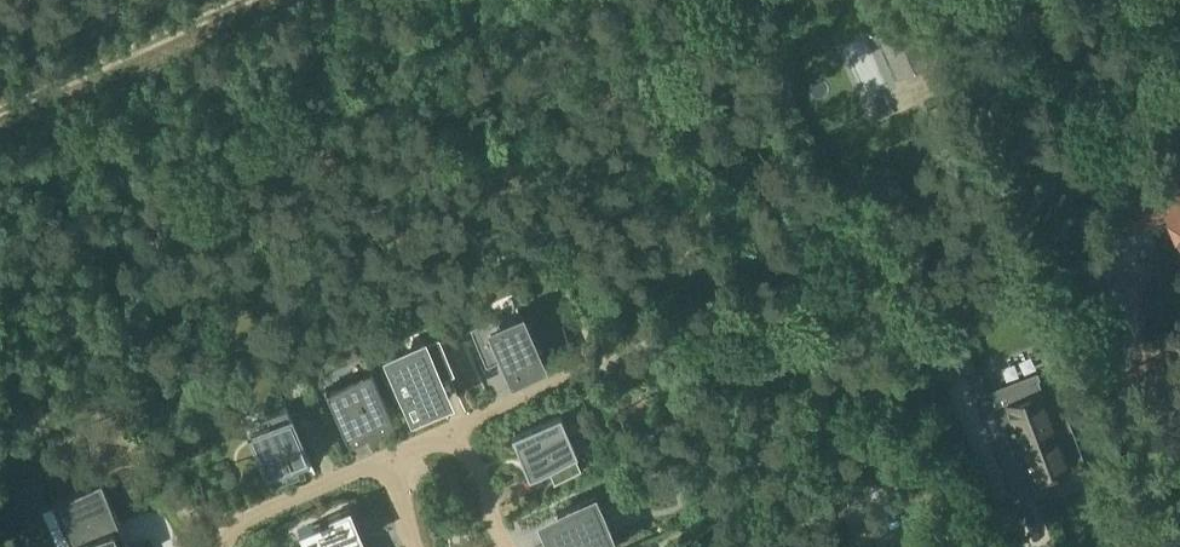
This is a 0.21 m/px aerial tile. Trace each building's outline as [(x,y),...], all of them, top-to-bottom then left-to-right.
[(912,23),(892,32),(910,72),(930,63),(912,23)] [(1113,205),(1126,233),(1168,217),(1179,244),(1179,185),(1162,193),(1158,185),(1113,205)] [(499,321),(495,312),(470,323),(486,359),(502,352),(512,375),(543,362),(525,320),(516,324),(512,315),(499,321)] [(967,340),(930,352),(939,379),(976,367),(967,340)] [(429,376),(447,369),(435,341),(391,361),(412,409),(439,397),(429,376)] [(345,428),(358,422),(362,430),(392,417),(369,365),(369,368),(329,386),(327,384),(326,384),(345,428)] [(1013,402),(993,410),(999,426),(1003,424),(1018,462),(1027,459),(1034,477),(1034,476),(1035,479),(1041,476),(1045,486),(1076,475),(1072,465),(1084,460),(1071,428),(1059,433),(1038,377),(1008,388),(1013,402)] [(298,464),(301,462),(301,461),(309,458),(286,405),(266,414),(273,428),(254,437),(273,481),(300,469),(298,464)] [(581,465),(575,451),(577,450),(561,411),(512,433),(529,471),(547,463),(554,479),(583,467),(582,464),(581,465)] [(975,493),(968,474),(957,478),(964,498),(975,493)] [(102,482),(57,501),(58,503),(62,501),(70,518),(67,520),(76,540),(72,542),(75,546),(130,546),(102,482)] [(613,540),(593,496),(552,514),(562,536),(552,540),(554,546),(597,546),(613,540)] [(348,543),(363,537),(360,529),(358,530),(349,508),(341,512),(341,511),(330,516),(329,515),(320,519),(320,520),(299,530),(306,546),(350,546),(348,543)]
